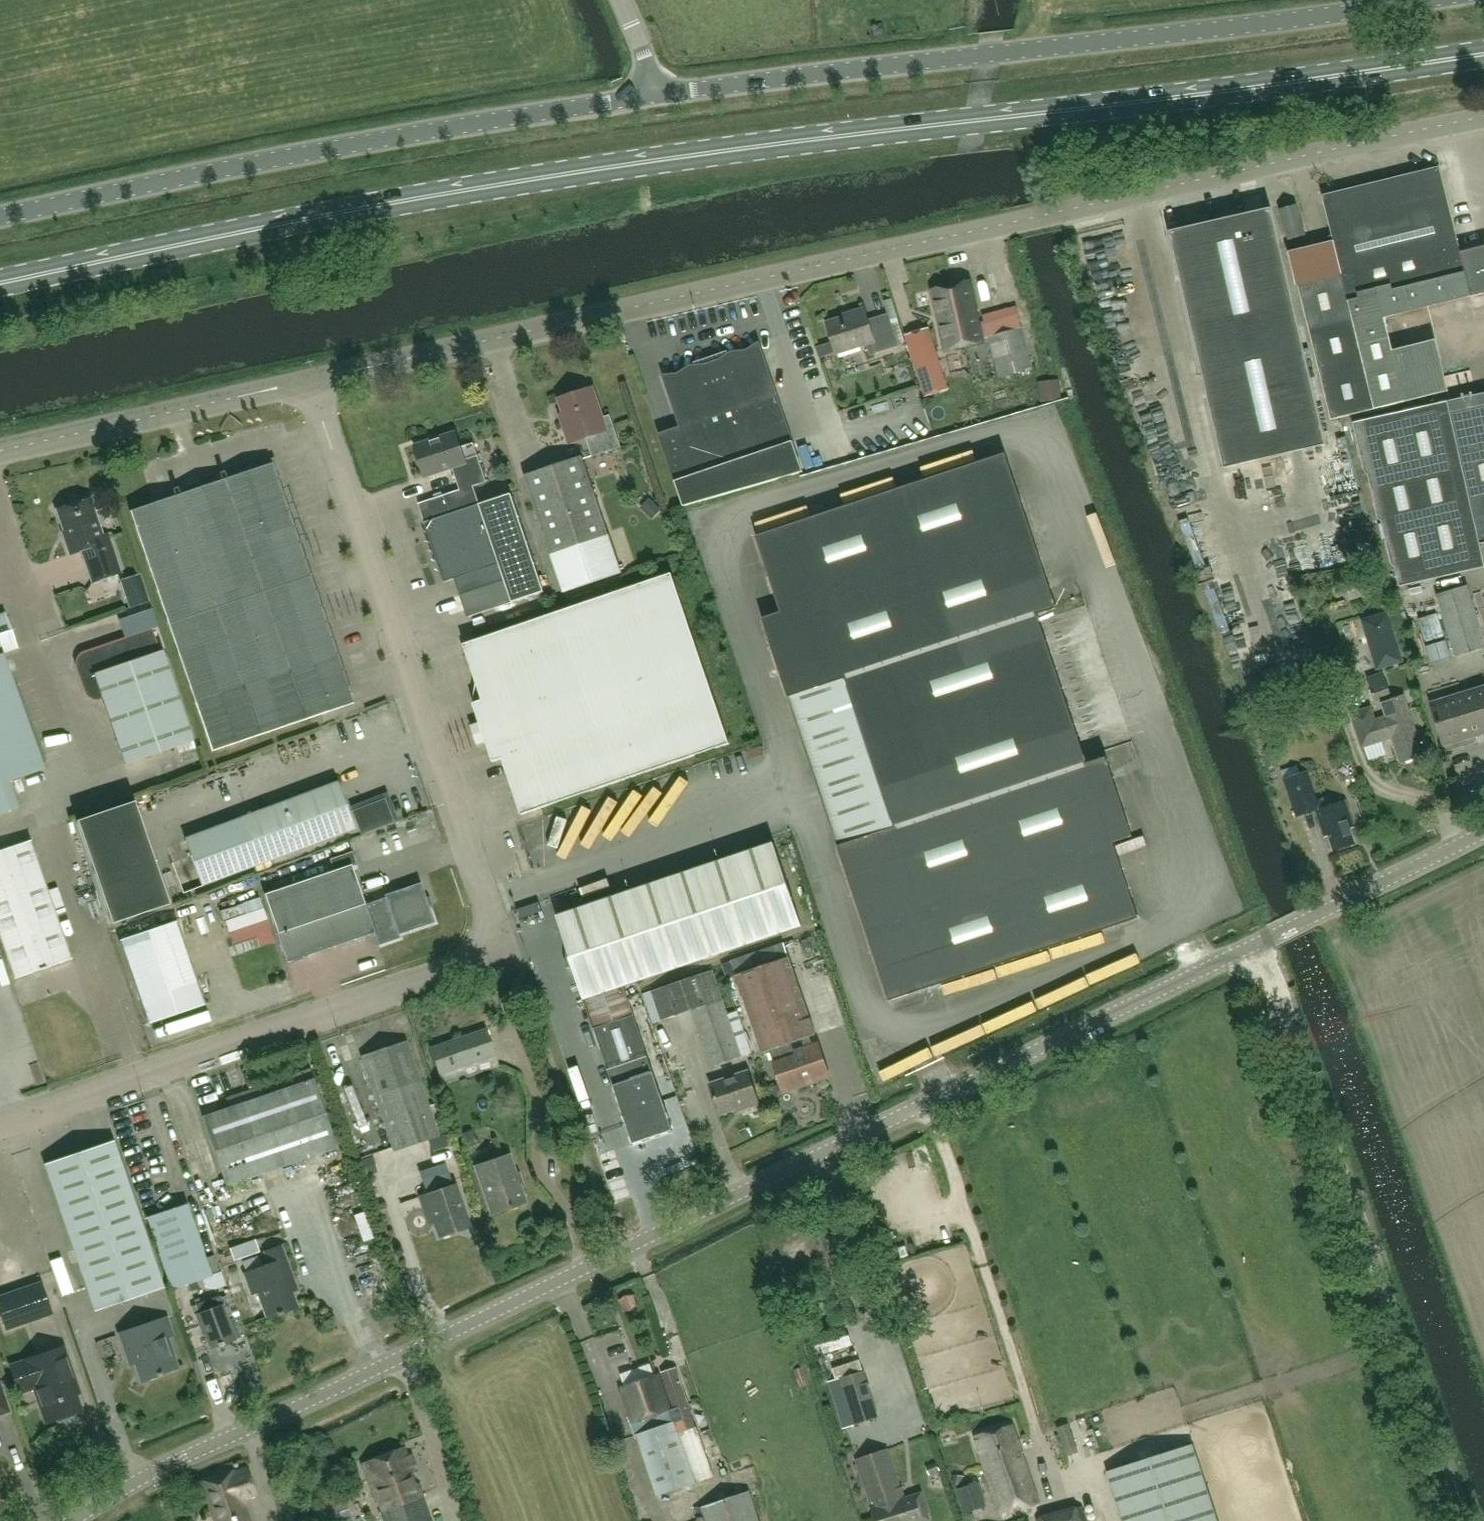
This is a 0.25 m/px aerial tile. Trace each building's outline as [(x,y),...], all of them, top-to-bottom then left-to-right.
[(1395,312),(1470,293),(1471,297),(1483,294),(1483,256),(1481,255),(1480,250),(1461,254),(1439,169),(1323,197),(1334,243),(1289,254),(1296,288),(1298,288),(1331,421),(1376,410),(1419,399),(1448,392),(1436,341),(1393,352),(1385,318),(1396,316),(1395,312)] [(1296,206),(1281,210),(1290,240),(1304,237),(1296,206)] [(1325,444),(1271,210),(1171,233),(1226,467),(1325,444)] [(971,283),(952,287),(966,346),(984,342),(971,283)] [(966,346),(952,287),(933,291),(946,350),(966,346)] [(888,315),(897,346),(904,343),(891,300),(884,302),(888,315)] [(851,314),(852,317),(826,324),(836,355),(867,345),(871,356),(898,347),(897,346),(888,315),(867,321),(864,311),(851,314)] [(929,328),(906,335),(925,396),(948,389),(929,328)] [(992,351),(977,355),(984,383),(999,379),(999,380),(1032,371),(1022,332),(989,340),(992,351)] [(803,472),(802,467),(760,347),(665,380),(682,428),(660,435),(677,484),(685,507),(803,472)] [(1060,380),(1039,383),(1042,403),(1063,400),(1060,380)] [(566,415),(560,417),(570,445),(587,439),(593,458),(621,449),(610,417),(604,420),(593,390),(561,401),(566,415)] [(1448,405),(1447,403),(1354,424),(1364,472),(1368,475),(1378,518),(1382,521),(1392,564),(1395,568),(1400,587),(1461,573),(1456,550),(1480,546),(1483,545),(1483,396),(1448,405)] [(486,483),(474,446),(461,450),(456,435),(416,448),(426,478),(453,469),(461,491),(419,505),(445,584),(455,580),(468,619),(469,619),(469,618),(545,593),(513,495),(481,506),(481,505),(479,506),(473,488),(486,483)] [(922,484),(858,505),(757,538),(783,615),(763,622),(789,700),(888,1004),(922,993),(1138,919),(1113,843),(1132,837),(1106,759),(1088,765),(1038,616),(1056,609),(1005,455),(922,484)] [(581,460),(526,479),(566,594),(621,575),(581,460)] [(273,464),(131,512),(212,754),(354,706),(273,464)] [(650,499),(642,508),(654,519),(662,510),(650,499)] [(90,500),(57,511),(67,542),(65,543),(70,556),(83,552),(93,584),(120,575),(107,538),(103,539),(90,500)] [(1279,555),(1283,568),(1298,564),(1293,550),(1279,555)] [(470,727),(477,748),(486,745),(493,764),(502,761),(521,817),(729,748),(672,576),(464,646),(467,654),(465,657),(468,659),(483,702),(473,705),(479,724),(470,727)] [(1363,582),(1348,587),(1351,599),(1367,594),(1363,582)] [(1437,596),(1454,657),(1483,649),(1483,644),(1467,587),(1437,596)] [(1473,593),(1476,603),(1483,601),(1483,589),(1473,593)] [(1399,625),(1416,619),(1411,604),(1394,609),(1399,625)] [(1404,662),(1389,611),(1361,620),(1377,671),(1398,664),(1404,662)] [(5,615),(0,617),(0,657),(3,656),(17,651),(5,615)] [(78,663),(77,668),(87,696),(90,699),(94,701),(98,701),(103,700),(125,766),(177,748),(180,758),(197,752),(164,654),(160,655),(153,633),(83,657),(80,659),(78,663)] [(18,808),(9,781),(45,768),(37,749),(3,656),(0,657),(0,814),(18,808)] [(1385,672),(1368,677),(1375,701),(1392,696),(1385,672)] [(1433,706),(1443,740),(1483,727),(1483,691),(1433,706)] [(1388,719),(1375,723),(1371,709),(1353,714),(1363,747),(1394,738),(1401,763),(1422,756),(1408,710),(1403,712),(1399,700),(1384,705),(1388,719)] [(1307,770),(1283,777),(1296,818),(1316,811),(1325,837),(1329,836),(1333,851),(1356,844),(1351,830),(1355,829),(1346,800),(1333,804),(1330,795),(1316,800),(1307,770)] [(242,818),(242,819),(186,840),(203,885),(260,864),(353,830),(336,783),(242,818)] [(384,799),(351,812),(360,835),(393,823),(384,799)] [(170,904),(135,801),(77,821),(112,924),(170,904)] [(0,853),(0,937),(15,980),(72,960),(31,842),(0,853)] [(558,917),(634,1145),(674,1131),(626,987),(804,928),(776,845),(558,917)] [(350,866),(263,895),(276,934),(285,963),(372,934),(373,937),(374,937),(377,946),(398,939),(397,936),(433,924),(420,884),(383,896),(384,899),(363,906),(350,866)] [(120,940),(148,1023),(206,1004),(177,921),(120,940)] [(786,948),(784,943),(723,964),(725,969),(733,966),(737,978),(763,1055),(771,1052),(784,1091),(829,1076),(819,1045),(813,1047),(810,1039),(816,1037),(790,960),(786,948)] [(713,972),(651,994),(661,1022),(692,1012),(712,1069),(743,1058),(713,972)] [(486,1030),(430,1050),(439,1075),(494,1055),(486,1030)] [(439,1138),(438,1137),(428,1106),(406,1042),(362,1057),(394,1153),(439,1138)] [(748,1072),(710,1084),(719,1114),(739,1108),(740,1110),(758,1104),(748,1072)] [(226,1186),(337,1147),(313,1080),(202,1118),(226,1186)] [(473,1130),(460,1134),(465,1149),(478,1145),(473,1130)] [(114,1143),(46,1166),(94,1307),(162,1284),(114,1143)] [(509,1155),(474,1167),(490,1212),(505,1207),(506,1209),(525,1203),(509,1155)] [(455,1187),(420,1199),(426,1217),(431,1216),(439,1238),(469,1228),(455,1187)] [(187,1206),(148,1220),(172,1288),(210,1275),(187,1206)] [(249,1240),(225,1249),(229,1261),(253,1252),(249,1240)] [(270,1268),(246,1276),(252,1294),(258,1292),(267,1319),(295,1309),(286,1282),(292,1280),(281,1249),(266,1255),(270,1268)] [(73,1293),(61,1258),(50,1262),(61,1297),(73,1293)] [(41,1285),(0,1300),(0,1314),(6,1331),(51,1315),(41,1285)] [(234,1319),(227,1322),(221,1307),(222,1306),(219,1298),(196,1307),(199,1315),(198,1315),(203,1329),(205,1329),(213,1349),(241,1339),(234,1319)] [(166,1318),(120,1334),(126,1353),(131,1351),(142,1382),(179,1369),(168,1338),(173,1337),(166,1318)] [(75,1382),(63,1349),(26,1362),(26,1363),(11,1368),(20,1394),(35,1389),(47,1423),(56,1420),(57,1422),(59,1424),(74,1418),(76,1416),(75,1414),(81,1411),(71,1383),(75,1382)] [(649,1380),(686,1487),(713,1477),(675,1368),(661,1373),(679,1422),(676,1423),(660,1376),(649,1380)] [(865,1372),(842,1379),(856,1425),(879,1418),(865,1372)] [(686,1487),(649,1380),(622,1389),(660,1496),(686,1487)] [(8,1413),(0,1388),(0,1416),(8,1413)] [(1014,1425),(977,1437),(1002,1514),(1039,1502),(1014,1425)] [(1107,1469),(1124,1520),(1218,1520),(1192,1441),(1107,1469)] [(413,1471),(415,1467),(411,1459),(408,1457),(404,1448),(362,1464),(383,1520),(431,1520),(413,1471)] [(887,1451),(857,1461),(873,1510),(877,1520),(926,1520),(932,1519),(923,1491),(922,1491),(902,1497),(887,1451)] [(937,1462),(927,1466),(930,1475),(941,1471),(937,1462)] [(230,1474),(230,1472),(200,1483),(215,1520),(248,1520),(240,1500),(255,1494),(245,1469),(230,1474)] [(955,1475),(953,1484),(965,1486),(967,1477),(955,1475)] [(337,1480),(318,1488),(322,1498),(308,1504),(314,1520),(353,1520),(337,1480)] [(977,1484),(958,1490),(964,1511),(984,1506),(977,1484)] [(750,1492),(702,1509),(706,1520),(759,1520),(750,1492)] [(1036,1520),(1037,1520),(1087,1520),(1082,1506),(1036,1520)] [(205,1511),(192,1514),(194,1520),(207,1520),(205,1511)]
